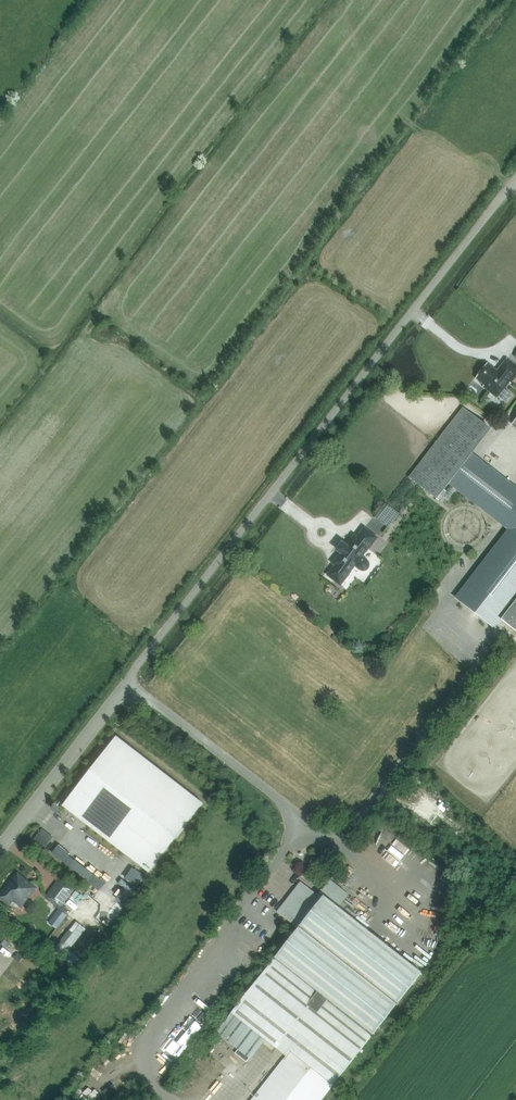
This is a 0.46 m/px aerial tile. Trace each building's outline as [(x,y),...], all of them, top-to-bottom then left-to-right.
[(484,387),(497,397),(511,380),(512,381),(515,376),(515,365),(507,358),(497,371),(488,364),(477,379),(485,385),(484,387)] [(515,600),(515,490),(470,454),(490,429),(464,409),(411,478),(436,498),(449,481),(511,529),(457,599),(494,628),(515,600)] [(390,501),(379,516),(392,526),(403,511),(390,501)] [(367,561),(361,556),(368,548),(369,548),(377,538),(364,528),(357,538),(354,536),(347,546),(345,545),(340,552),(341,553),(333,563),(336,565),(328,575),(341,585),(349,574),(348,574),(355,565),(360,569),(363,571),(366,570),(368,568),(369,566),(369,563),(367,561)] [(63,806),(137,863),(149,873),(203,804),(116,737),(63,806)] [(46,828),(37,839),(48,847),(57,836),(46,828)] [(398,860),(403,864),(413,851),(400,841),(386,858),(395,865),(398,860)] [(58,850),(92,882),(103,870),(79,848),(73,855),(62,845),(58,850)] [(11,883),(1,897),(9,904),(13,899),(22,905),(35,888),(18,875),(15,878),(14,877),(10,883),(11,883)] [(104,908),(118,919),(135,898),(111,878),(104,887),(115,895),(104,908)] [(333,1084),(333,1085),(421,973),(342,910),(347,904),(342,901),(348,894),(329,879),(316,895),(300,882),(277,911),(298,928),(232,1013),(286,1056),(251,1099),(320,1099),(333,1084)] [(72,889),(60,880),(47,897),(59,907),(72,889)] [(61,943),(71,951),(90,928),(80,920),(61,943)] [(23,957),(18,953),(13,959),(19,963),(23,957)]
